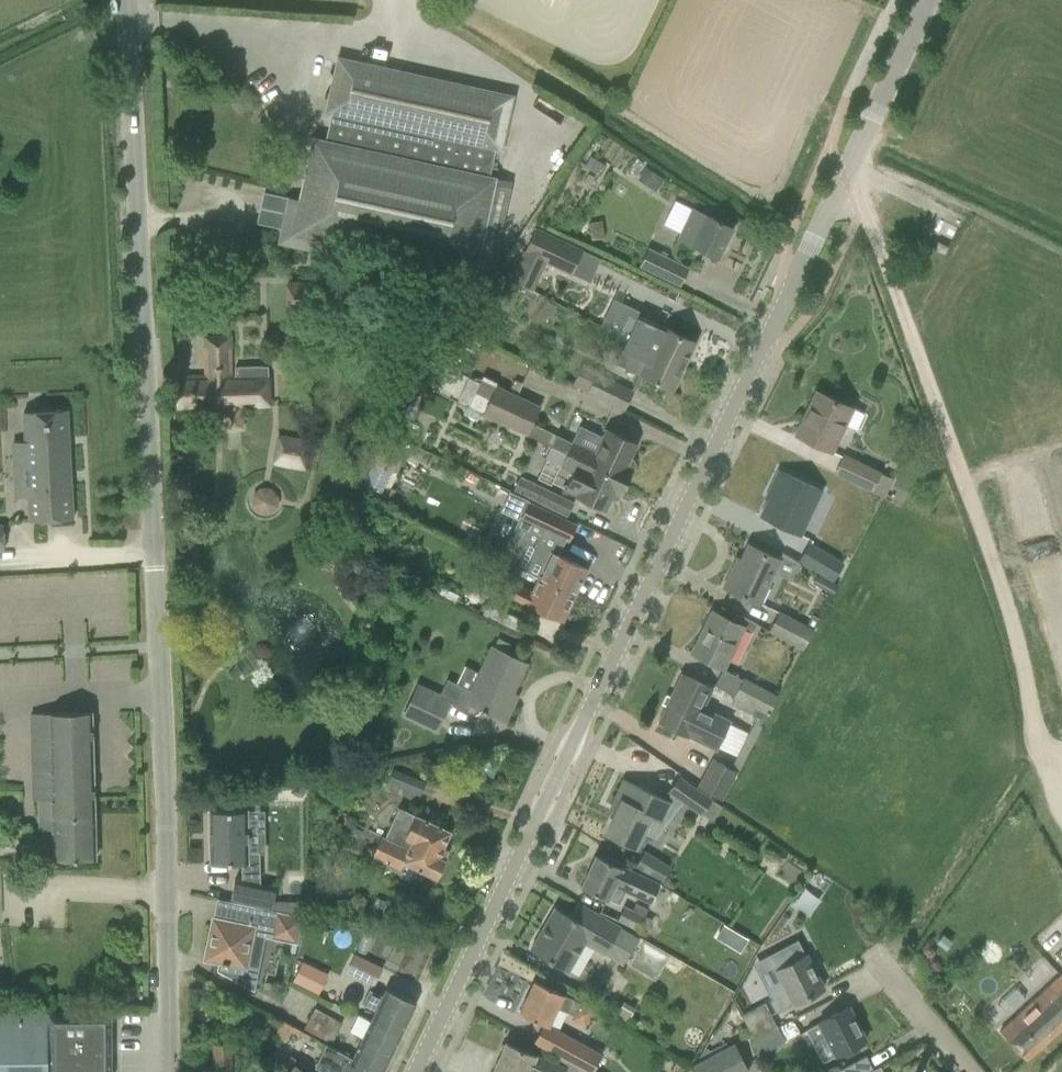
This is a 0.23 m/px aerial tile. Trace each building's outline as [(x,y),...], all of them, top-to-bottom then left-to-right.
[(326,111),(332,113),(326,140),(312,137),(291,235),(474,275),(496,178),(488,176),(494,148),(501,150),(513,96),(337,57),(326,111)] [(591,156),(585,166),(597,174),(603,163),(591,156)] [(675,200),(663,224),(680,232),(678,238),(718,258),(732,227),(692,208),(675,200)] [(511,283),(532,292),(544,263),(572,275),(582,251),(533,230),(511,283)] [(933,249),(944,255),(948,248),(937,242),(933,249)] [(649,247),(639,266),(662,277),(671,258),(649,247)] [(325,310),(326,283),(289,282),(288,308),(325,310)] [(627,311),(617,333),(626,337),(626,338),(683,365),(694,342),(674,332),(663,327),(662,328),(638,316),(627,311)] [(175,376),(176,407),(269,406),(268,379),(268,367),(261,367),(235,368),(235,375),(231,376),(230,337),(204,338),(205,375),(175,376)] [(626,338),(615,360),(641,372),(640,373),(652,379),(672,388),(683,365),(626,338)] [(601,377),(604,371),(584,361),(573,384),(624,408),(632,392),(601,377)] [(480,382),(469,407),(528,436),(533,423),(541,406),(496,385),(482,378),(480,382)] [(420,406),(438,414),(444,399),(427,391),(420,406)] [(799,428),(796,435),(831,451),(852,408),(817,391),(806,414),(810,417),(803,430),(799,428)] [(73,519),(67,409),(23,412),(25,441),(31,441),(32,462),(19,463),(21,491),(32,491),(32,497),(28,497),(29,521),(73,519)] [(556,434),(551,446),(568,454),(627,482),(636,464),(633,459),(629,457),(635,443),(615,434),(608,430),(604,438),(580,427),(573,442),(556,434)] [(272,462),(307,469),(313,439),(278,433),(272,462)] [(385,437),(374,462),(393,471),(404,446),(385,437)] [(550,446),(545,458),(562,467),(573,472),(564,489),(577,495),(577,497),(604,510),(609,499),(611,500),(611,498),(610,497),(612,492),(619,495),(618,497),(620,497),(627,482),(568,454),(551,446),(550,446)] [(871,491),(885,498),(893,480),(843,456),(836,472),(872,489),(871,491)] [(762,516),(782,526),(800,535),(821,491),(779,470),(770,488),(774,490),(762,516)] [(514,490),(567,516),(574,503),(520,477),(514,490)] [(263,484),(248,496),(265,517),(280,505),(263,484)] [(540,579),(573,594),(586,568),(555,553),(561,539),(568,542),(576,524),(529,502),(514,534),(501,560),(540,579)] [(801,559),(833,578),(842,563),(810,544),(801,559)] [(724,587),(744,596),(759,603),(779,560),(748,545),(736,570),(732,569),(724,587)] [(818,574),(813,583),(832,593),(837,584),(818,574)] [(573,594),(540,579),(534,591),(517,583),(510,596),(561,620),(573,594)] [(411,585),(409,598),(427,606),(432,594),(411,585)] [(1052,599),(1061,646),(1061,597),(1052,599)] [(483,615),(520,632),(525,621),(488,604),(483,615)] [(692,653),(712,662),(723,668),(742,627),(753,632),(757,624),(742,615),(737,623),(712,611),(692,653)] [(772,630),(805,645),(813,627),(780,612),(772,630)] [(410,701),(403,716),(436,731),(443,716),(451,700),(464,707),(466,701),(485,710),(505,720),(513,703),(508,701),(513,689),(526,663),(506,653),(493,647),(481,673),(472,691),(456,684),(448,680),(441,695),(418,684),(410,701)] [(659,722),(679,731),(688,736),(688,735),(716,748),(729,720),(703,707),(711,688),(682,674),(659,722)] [(745,679),(736,696),(769,713),(778,695),(745,679)] [(767,712),(756,706),(751,715),(753,724),(759,727),(767,712)] [(91,712),(49,713),(49,716),(30,717),(32,774),(35,774),(38,831),(53,831),(54,860),(95,859),(91,712)] [(699,786),(722,799),(737,772),(713,759),(699,786)] [(388,783),(420,797),(426,782),(395,768),(388,783)] [(669,791),(701,814),(711,799),(679,777),(669,791)] [(293,780),(290,790),(302,794),(305,784),(293,780)] [(613,804),(619,807),(606,833),(635,846),(650,815),(660,820),(669,801),(625,780),(613,804)] [(372,855),(399,868),(402,862),(437,878),(445,860),(444,860),(449,850),(443,847),(451,831),(416,815),(399,807),(385,837),(382,835),(372,855)] [(248,809),(210,809),(211,869),(242,868),(242,882),(238,881),(233,902),(238,903),(275,911),(280,887),(261,883),(260,855),(248,855),(248,809)] [(635,867),(660,882),(669,867),(644,852),(635,867)] [(596,856),(581,886),(602,896),(608,898),(619,904),(626,890),(650,902),(660,882),(633,870),(623,866),(624,864),(616,860),(607,855),(605,860),(596,856)] [(578,902),(570,916),(555,907),(530,949),(569,972),(586,943),(605,953),(620,927),(578,902)] [(213,917),(204,959),(219,962),(222,962),(221,965),(228,966),(228,963),(259,970),(265,937),(297,943),(302,916),(275,911),(238,903),(234,922),(213,917)] [(619,920),(639,929),(648,908),(636,903),(633,910),(625,906),(619,920)] [(798,939),(769,954),(777,970),(788,991),(769,1001),(776,1013),(794,1003),(804,998),(823,988),(806,955),(798,939)] [(354,955),(347,971),(372,983),(380,967),(354,955)] [(301,962),(292,981),(318,993),(327,975),(301,962)] [(1061,1028),(1061,973),(1000,1031),(1026,1060),(1061,1028)] [(535,981),(520,1013),(540,1022),(544,1024),(547,1025),(548,1025),(555,1008),(576,1017),(582,1004),(580,1003),(562,994),(562,993),(555,990),(535,981)] [(377,1009),(371,1021),(400,1035),(416,1003),(387,989),(383,997),(369,990),(363,1003),(377,1009)] [(741,1015),(754,1040),(778,1027),(765,1003),(741,1015)] [(622,1006),(616,1016),(626,1022),(632,1012),(622,1006)] [(825,1034),(836,1055),(866,1040),(848,1007),(806,1029),(812,1041),(825,1034)] [(304,1030),(331,1045),(343,1023),(316,1009),(304,1030)] [(112,1012),(0,1012),(0,1071),(112,1071),(112,1012)] [(350,1032),(363,1038),(353,1059),(380,1071),(383,1071),(399,1038),(400,1035),(371,1021),(358,1015),(350,1032)] [(533,1044),(552,1054),(586,1071),(592,1071),(601,1054),(563,1034),(547,1025),(544,1024),(533,1044)] [(778,1027),(754,1040),(761,1053),(785,1041),(778,1027)] [(529,1071),(530,1071),(564,1071),(566,1067),(505,1042),(493,1071),(528,1071),(529,1071)] [(231,1043),(214,1044),(214,1071),(231,1071),(231,1043)] [(734,1044),(693,1065),(696,1071),(748,1071),(734,1044)] [(353,1059),(325,1046),(315,1067),(325,1071),(380,1071),(353,1059)] [(874,1070),(867,1056),(835,1071),(869,1071),(874,1070)] [(288,1071),(316,1071),(297,1058),(288,1071)]
